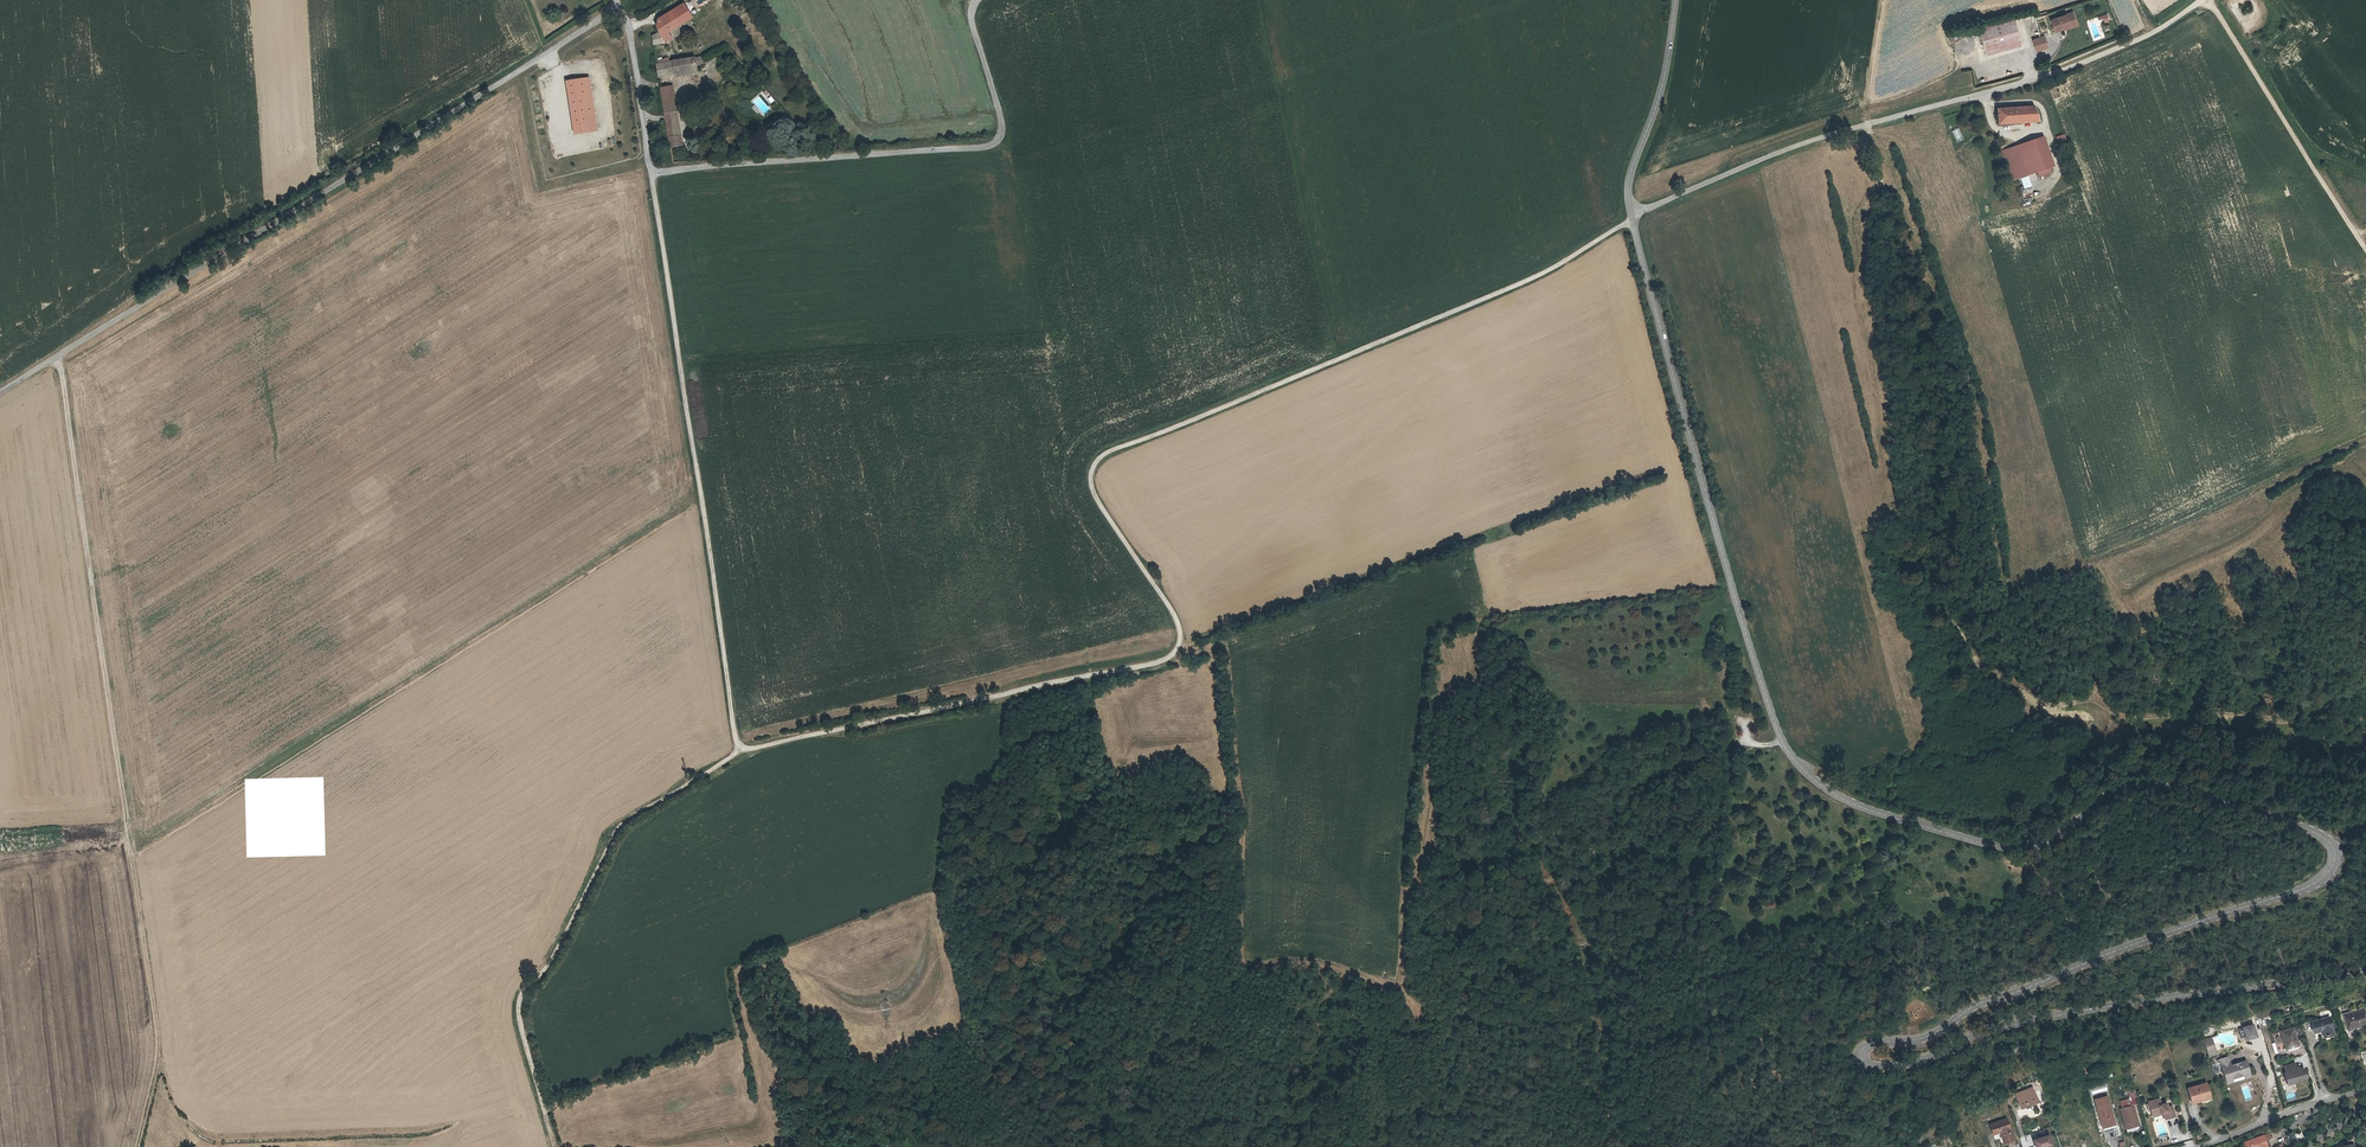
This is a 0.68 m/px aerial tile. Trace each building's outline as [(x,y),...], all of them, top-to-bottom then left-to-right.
[(651,35),(652,43),(662,41),(669,37),(666,30),(690,15),(683,5),(658,20),(656,29),(657,32),(651,35)] [(2072,12),(2050,20),(2054,32),(2063,29),(2070,27),(2069,25),(2076,23),(2072,12)] [(2100,24),(2110,20),(2107,12),(2097,16),(2100,24)] [(1985,51),(2021,41),(2015,19),(1979,29),(1985,51)] [(715,31),(707,37),(714,48),(723,42),(715,31)] [(2032,39),(2036,52),(2048,47),(2044,35),(2032,39)] [(1986,55),(2022,45),(2021,41),(1985,51),(1986,55)] [(674,72),(696,68),(695,64),(703,63),(702,56),(694,57),(665,61),(656,62),(658,75),(674,72)] [(589,79),(567,82),(575,133),(597,130),(589,79)] [(664,112),(675,110),(670,86),(660,87),(664,112)] [(1998,116),(2001,116),(2001,124),(2039,122),(2034,107),(1997,110),(1998,116)] [(679,135),(675,110),(664,112),(668,136),(679,135)] [(1956,142),(1963,139),(1959,128),(1952,130),(1956,142)] [(681,145),(679,135),(668,136),(669,146),(681,145)] [(2067,146),(2064,135),(2058,137),(2062,147),(2067,146)] [(2040,138),(2000,152),(2001,154),(2004,153),(2013,180),(2024,176),(2037,172),(2050,167),(2040,138)] [(2050,167),(2037,172),(2039,177),(2052,173),(2050,167)] [(183,267),(180,262),(168,268),(171,274),(183,267)] [(706,439),(705,429),(693,430),(695,440),(706,439)] [(2272,1018),(2271,1009),(2258,1011),(2260,1021),(2272,1018)] [(2354,1027),(2365,1024),(2365,1010),(2365,1009),(2351,1014),(2354,1027)] [(2348,1029),(2354,1027),(2351,1014),(2344,1015),(2348,1029)] [(2313,1023),(2316,1032),(2321,1031),(2323,1036),(2332,1033),(2328,1019),(2313,1023)] [(2299,1046),(2294,1029),(2280,1032),(2284,1043),(2286,1050),(2299,1046)] [(2204,1041),(2207,1053),(2212,1052),(2209,1040),(2204,1041)] [(2234,1080),(2238,1078),(2244,1076),(2249,1075),(2250,1075),(2246,1063),(2245,1063),(2235,1066),(2231,1067),(2229,1058),(2227,1059),(2217,1061),(2218,1064),(2220,1064),(2226,1082),(2232,1080),(2234,1080)] [(2295,1082),(2295,1081),(2306,1078),(2303,1069),(2299,1070),(2299,1068),(2296,1068),(2295,1064),(2285,1067),(2287,1073),(2285,1074),(2288,1084),(2295,1082)] [(2190,1088),(2194,1104),(2201,1102),(2200,1098),(2210,1095),(2207,1084),(2190,1088)] [(2038,1099),(2033,1085),(2015,1091),(2020,1104),(2030,1100),(2031,1102),(2038,1099)] [(2095,1099),(2104,1130),(2116,1126),(2117,1126),(2107,1095),(2095,1099)] [(2120,1101),(2122,1107),(2120,1108),(2126,1128),(2138,1125),(2133,1104),(2131,1104),(2129,1098),(2120,1101)] [(2155,1101),(2158,1113),(2161,1112),(2162,1115),(2164,1115),(2165,1120),(2166,1120),(2163,1105),(2162,1105),(2160,1100),(2155,1101)] [(2158,1113),(2155,1101),(2148,1102),(2149,1105),(2150,1110),(2151,1114),(2158,1113)] [(2163,1105),(2166,1120),(2172,1118),(2170,1108),(2168,1108),(2167,1104),(2163,1105)] [(2007,1118),(1991,1123),(1996,1139),(2000,1137),(2002,1143),(2014,1139),(2007,1118)] [(2267,1146),(2266,1144),(2265,1139),(2270,1137),(2268,1132),(2244,1141),(2246,1146),(2266,1146),(2267,1146)] [(2050,1135),(2034,1141),(2037,1146),(2054,1146),(2050,1135)]
